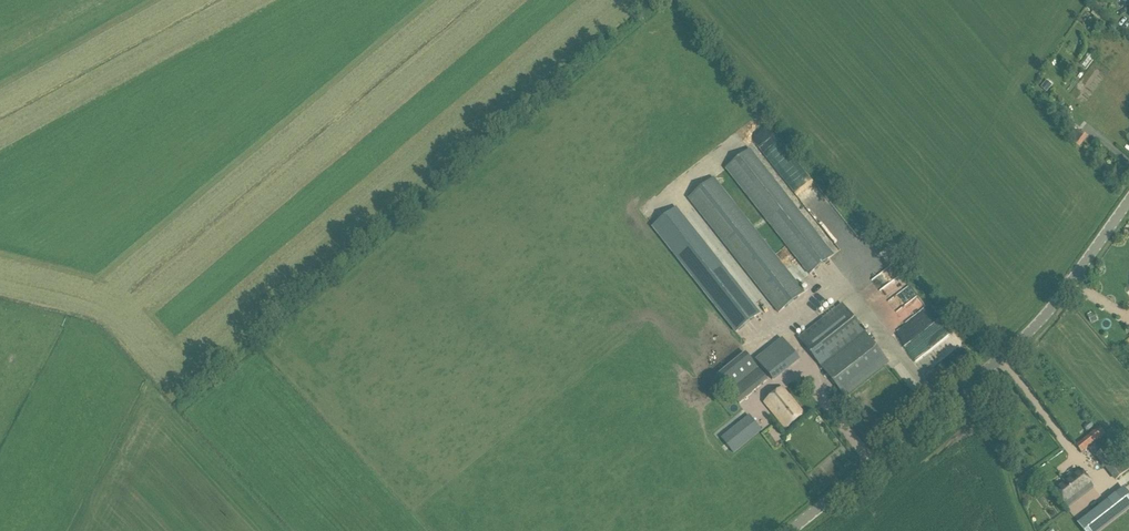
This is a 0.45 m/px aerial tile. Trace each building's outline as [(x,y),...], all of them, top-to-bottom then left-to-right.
[(1081,132),(1073,142),(1081,148),(1089,138),(1081,132)] [(749,150),(725,170),(809,276),(834,256),(749,150)] [(796,165),(792,169),(799,177),(804,172),(796,165)] [(806,176),(791,186),(803,204),(818,194),(806,176)] [(713,179),(687,200),(778,314),(804,294),(713,179)] [(1033,188),(1025,199),(1034,205),(1041,194),(1033,188)] [(676,208),(651,228),(735,335),(760,315),(676,208)] [(817,226),(842,255),(860,241),(840,216),(830,225),(825,219),(817,226)] [(905,313),(911,309),(906,302),(901,305),(905,313)] [(841,304),(798,339),(845,395),(887,361),(841,304)] [(902,322),(910,336),(937,322),(930,308),(902,322)] [(1094,313),(1088,316),(1091,322),(1097,319),(1094,313)] [(782,338),(769,349),(787,371),(800,361),(782,338)] [(931,363),(939,373),(956,361),(948,351),(931,363)] [(745,355),(717,378),(730,394),(758,370),(745,355)] [(758,370),(730,394),(740,404),(767,381),(758,370)] [(783,389),(765,404),(787,429),(805,414),(783,389)] [(749,415),(721,438),(735,455),(763,431),(749,415)] [(1099,428),(1075,446),(1081,454),(1105,436),(1099,428)] [(1098,454),(1119,481),(1128,474),(1128,467),(1111,445),(1098,454)] [(1079,468),(1053,488),(1067,507),(1094,487),(1079,468)] [(1079,525),(1083,530),(1101,530),(1128,510),(1128,497),(1124,490),(1079,525)]
